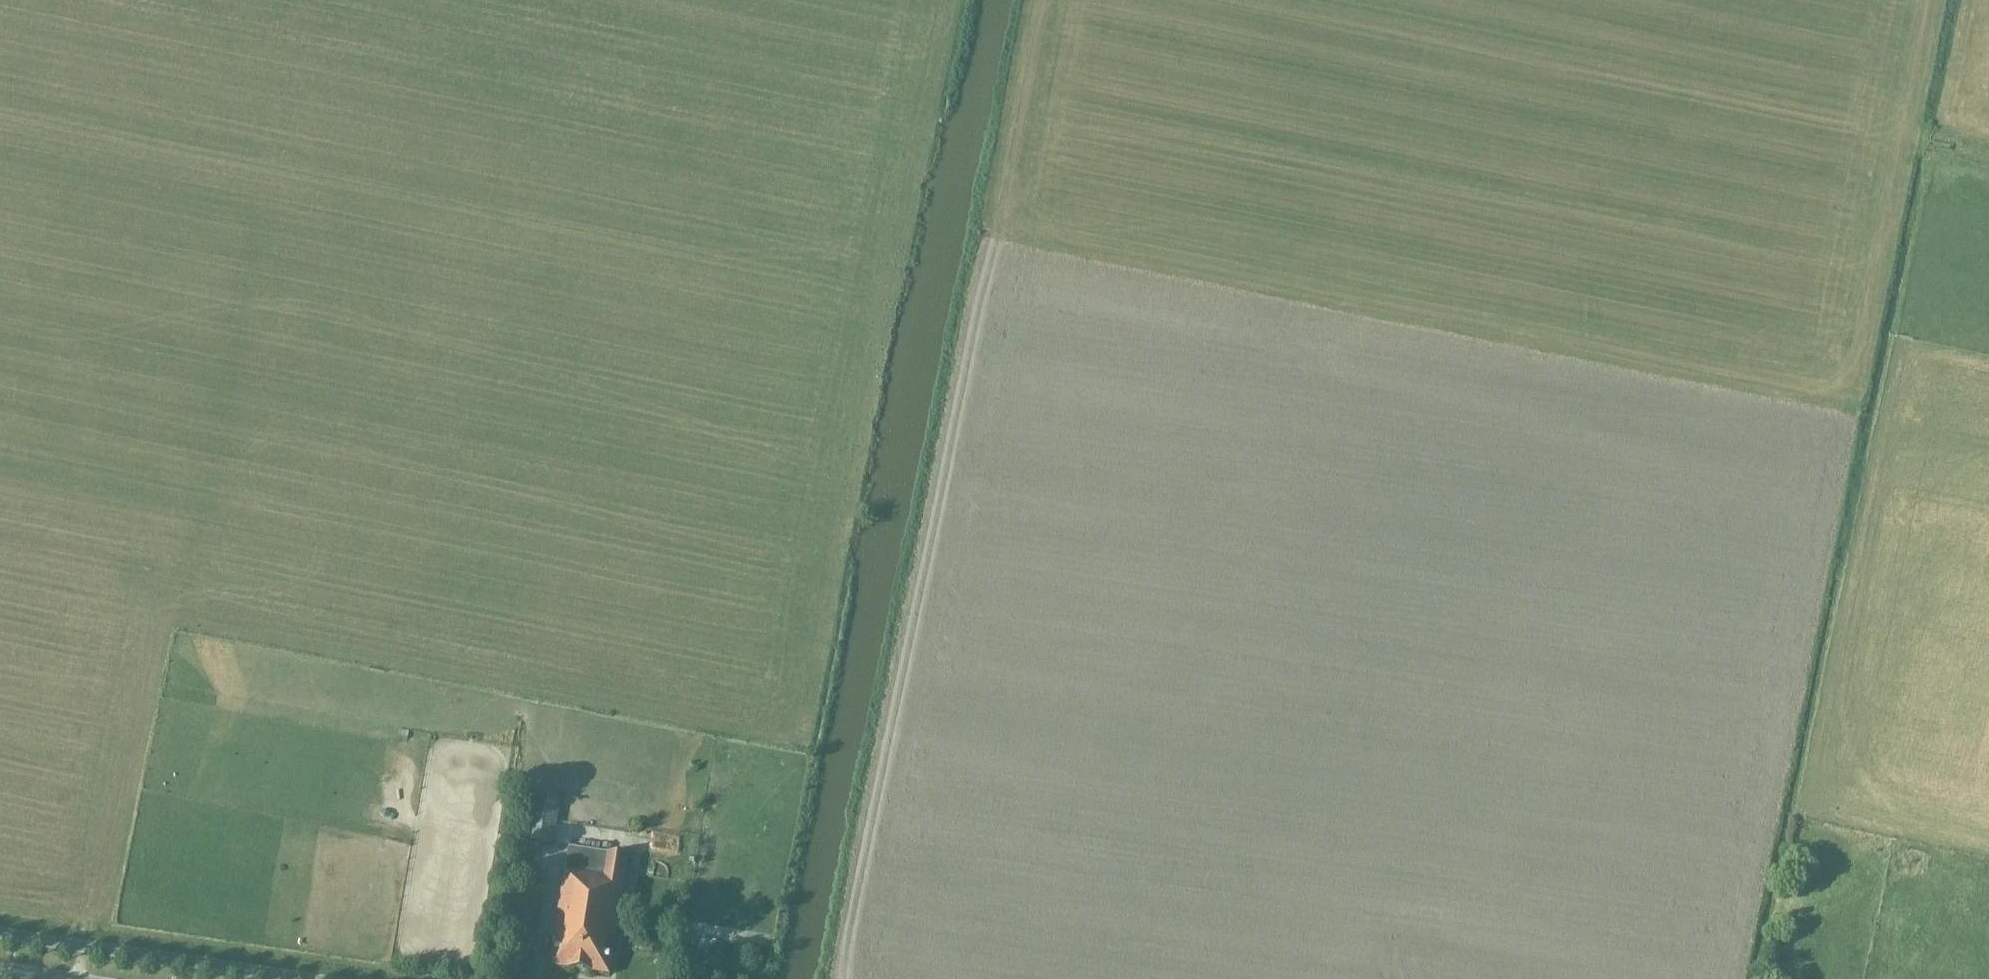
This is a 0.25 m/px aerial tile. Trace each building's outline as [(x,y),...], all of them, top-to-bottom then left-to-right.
[(560,797),(535,793),(527,842),(553,846),(560,797)] [(627,858),(604,855),(567,849),(547,968),(607,976),(627,858)] [(652,943),(636,940),(634,950),(650,953),(652,943)]
